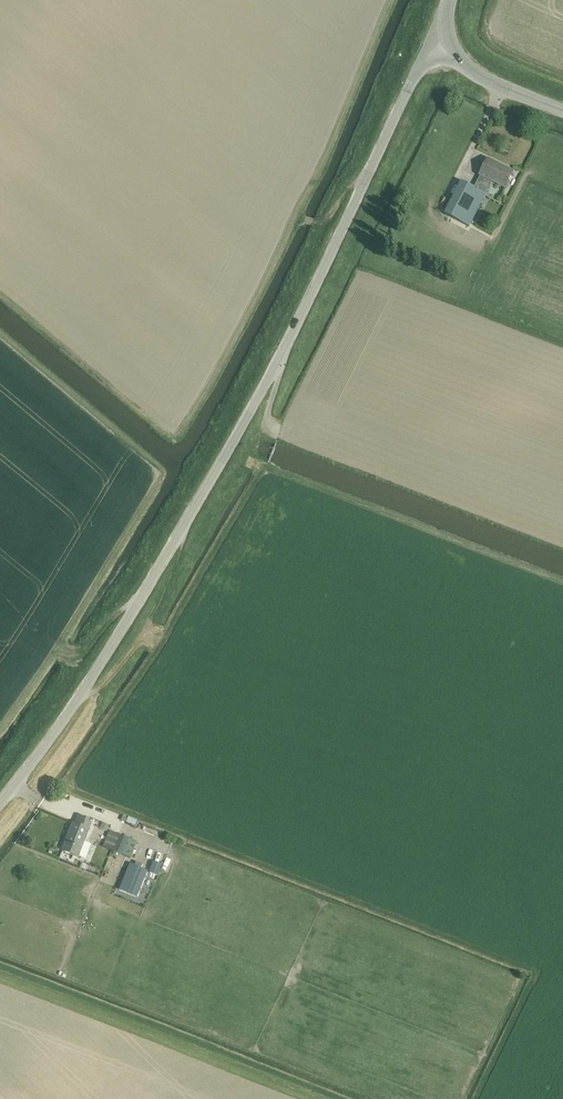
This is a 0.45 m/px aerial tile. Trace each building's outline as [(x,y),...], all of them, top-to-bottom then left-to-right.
[(461,183),(445,215),(451,218),(448,223),(454,226),(456,221),(469,227),(492,182),(505,189),(513,173),(488,160),(479,176),(480,177),(474,189),(461,183)] [(78,858),(79,857),(86,860),(91,845),(85,842),(92,822),(78,817),(75,825),(73,824),(62,852),(78,858)] [(107,832),(109,826),(103,824),(102,825),(97,823),(95,828),(107,832)] [(104,848),(112,851),(131,859),(137,842),(110,832),(108,836),(105,844),(104,848)] [(154,863),(150,873),(157,876),(161,866),(154,863)] [(131,865),(120,890),(137,897),(147,872),(131,865)]
